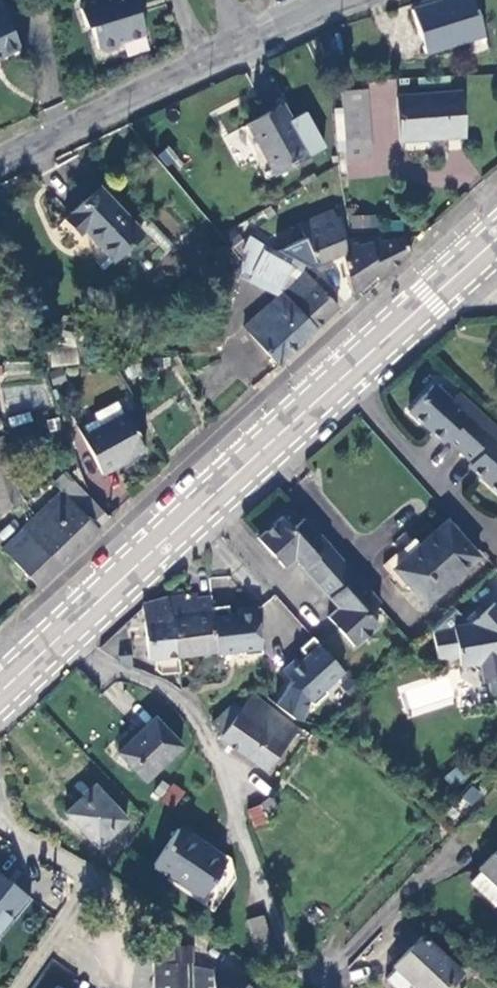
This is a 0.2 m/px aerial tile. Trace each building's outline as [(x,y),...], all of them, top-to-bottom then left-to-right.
[(85,2),(82,8),(87,27),(92,26),(99,49),(105,52),(119,48),(123,41),(146,34),(138,8),(142,6),(140,0),(93,0),(85,2)] [(424,53),(467,40),(471,54),(486,50),(471,0),(442,0),(410,10),(424,53)] [(0,13),(0,56),(20,48),(3,12),(0,13)] [(341,111),(345,140),(368,140),(370,140),(364,90),(339,92),(341,111)] [(460,93),(396,98),(400,143),(448,139),(447,134),(463,132),(460,93)] [(246,125),(273,175),(309,155),(282,105),(246,125)] [(338,151),(345,151),(345,140),(341,111),(334,111),(338,151)] [(370,158),(368,140),(345,140),(345,151),(346,161),(370,158)] [(83,229),(112,260),(141,233),(98,187),(65,218),(79,232),(83,229)] [(332,209),(303,221),(309,238),(304,239),(305,242),(280,253),(309,269),(341,256),(345,255),(341,239),(339,229),(332,209)] [(368,216),(350,216),(351,227),(369,226),(368,216)] [(299,223),(304,239),(309,238),(303,221),(299,223)] [(370,236),(341,239),(345,255),(341,256),(350,296),(352,293),(357,298),(405,255),(397,239),(371,242),(370,236)] [(248,238),(241,252),(240,255),(238,268),(279,288),(290,265),(262,251),(265,246),(248,238)] [(245,327),(276,364),(336,308),(305,273),(245,327)] [(61,371),(49,375),(54,387),(65,382),(61,371)] [(447,441),(460,453),(488,423),(457,395),(451,403),(433,387),(409,413),(434,436),(437,431),(447,441)] [(93,415),(96,420),(100,427),(81,437),(102,475),(117,467),(118,469),(130,463),(127,458),(145,448),(125,413),(122,414),(115,402),(93,415)] [(80,423),(75,426),(81,437),(100,427),(96,420),(82,428),(80,423)] [(488,423),(460,453),(472,465),(483,475),(480,478),(496,494),(496,432),(488,423)] [(443,445),(447,441),(437,431),(434,436),(443,445)] [(20,502),(5,454),(0,456),(0,509),(20,502)] [(468,468),(480,478),(483,475),(472,465),(468,468)] [(3,549),(39,587),(98,530),(96,528),(108,518),(89,497),(65,473),(53,483),(62,492),(3,549)] [(300,570),(315,586),(342,561),(305,520),(292,531),(281,520),(258,541),(283,569),(296,557),(305,566),(300,570)] [(478,558),(446,522),(418,544),(413,539),(383,566),(401,587),(405,583),(424,604),(478,558)] [(366,614),(376,606),(379,603),(342,561),(315,586),(328,600),(333,597),(341,606),(326,618),(353,647),(377,627),(366,614)] [(199,615),(197,597),(196,595),(167,599),(175,656),(215,651),(211,614),(199,615)] [(197,597),(199,615),(211,614),(210,608),(209,596),(197,597)] [(175,656),(167,599),(139,607),(147,660),(152,660),(153,671),(159,675),(178,673),(175,656)] [(481,613),(492,611),(495,625),(496,625),(496,610),(492,603),(481,613)] [(210,608),(211,614),(215,651),(215,655),(242,652),(242,657),(260,655),(255,607),(236,609),(237,617),(228,618),(227,606),(210,608)] [(451,606),(429,627),(434,660),(455,657),(456,664),(478,660),(482,683),(487,682),(490,696),(496,695),(496,625),(495,625),(492,611),(481,613),(477,608),(462,620),(451,606)] [(341,668),(310,634),(297,645),(305,654),(298,660),(293,654),(279,667),(311,702),(325,690),(321,686),(341,668)] [(123,712),(134,701),(116,683),(105,694),(123,712)] [(241,708),(234,703),(222,714),(212,723),(222,733),(219,738),(265,770),(298,729),(252,694),(241,708)] [(145,781),(181,746),(155,717),(117,752),(145,781)] [(172,809),(184,792),(174,785),(161,802),(172,809)] [(127,820),(94,786),(65,813),(98,847),(127,820)] [(260,805),(247,811),(254,828),(266,824),(265,818),(278,810),(270,799),(260,805)] [(223,859),(177,829),(153,866),(195,895),(193,899),(212,912),(234,879),(230,858),(226,855),(223,859)] [(481,869),(483,871),(472,883),(496,905),(496,904),(496,851),(481,869)] [(1,936),(31,899),(0,875),(0,935),(1,936)] [(277,961),(262,915),(246,921),(261,967),(277,961)] [(422,935),(394,966),(396,967),(386,979),(395,987),(404,987),(410,981),(417,987),(446,987),(461,971),(422,935)] [(153,987),(193,987),(192,964),(191,948),(161,948),(162,964),(152,964),(153,987)] [(192,964),(193,987),(212,987),(212,981),(204,981),(204,967),(192,964)] [(221,970),(212,970),(212,981),(212,987),(250,987),(221,970)]
